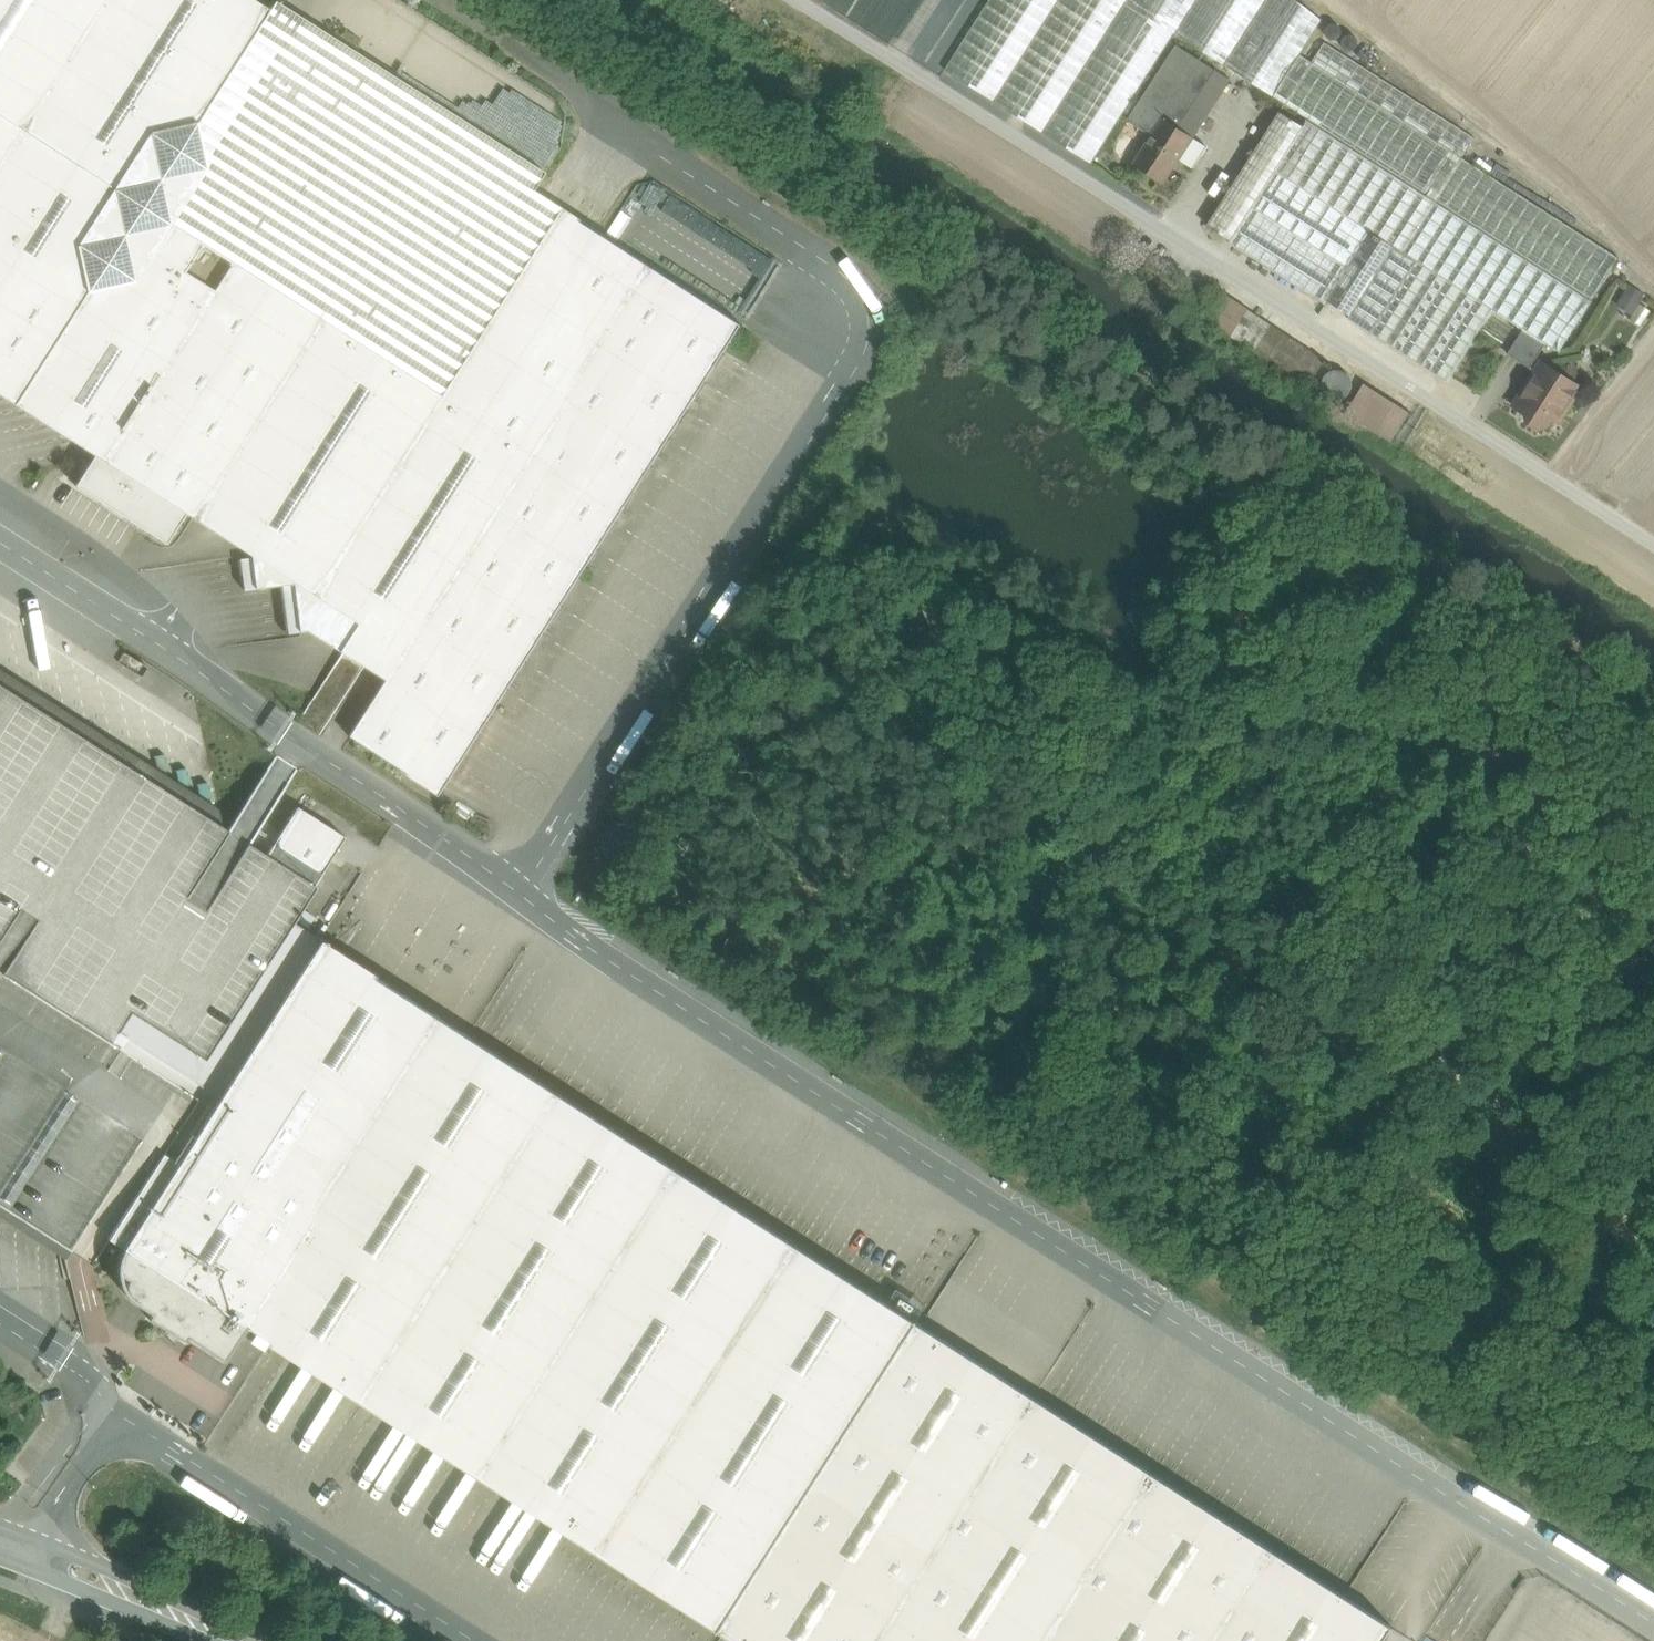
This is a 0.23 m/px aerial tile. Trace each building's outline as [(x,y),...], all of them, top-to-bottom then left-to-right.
[(254,0),(0,0),(0,395),(94,455),(75,485),(166,544),(185,513),(251,556),(293,582),(357,623),(339,651),(341,653),(363,667),(384,680),(348,736),(441,795),(742,325),(532,190),(544,173),(275,1),(269,10),(254,0)] [(1122,0),(990,0),(945,70),(1092,164),(1175,34),(1122,0)] [(1298,0),(1122,0),(1175,34),(1274,97),(1301,55),(1323,20),(1298,0)] [(1475,137),(1325,42),(1312,62),(1463,158),(1475,137)] [(1178,46),(1132,117),(1154,132),(1163,118),(1200,60),(1178,46)] [(1301,55),(1274,97),(1285,104),(1312,62),(1301,55)] [(1200,60),(1163,118),(1193,137),(1230,80),(1200,60)] [(1463,158),(1312,62),(1285,104),(1309,120),(1592,300),(1619,258),(1463,158)] [(1280,112),(1208,225),(1232,240),(1304,127),(1280,112)] [(1193,137),(1163,118),(1154,132),(1133,164),(1164,184),(1183,154),(1192,161),(1203,144),(1193,137)] [(1592,300),(1309,120),(1304,127),(1232,240),(1230,243),(1324,303),(1326,300),(1350,316),(1348,319),(1446,381),(1492,310),(1559,352),(1592,300)] [(1545,344),(1523,330),(1508,354),(1530,368),(1545,344)] [(1579,386),(1542,363),(1514,406),(1527,414),(1528,421),(1538,428),(1545,426),(1551,417),(1557,421),(1579,386)] [(1344,420),(1392,442),(1407,408),(1359,386),(1344,420)] [(293,582),(251,556),(251,557),(240,559),(244,590),(282,585),(293,584),(293,582)] [(357,623),(293,582),(293,584),(282,585),(288,633),(307,631),(339,651),(357,623)] [(341,653),(229,829),(249,844),(363,667),(341,653)] [(88,742),(84,724),(66,728),(62,710),(44,714),(40,696),(23,700),(19,682),(1,686),(0,682),(0,973),(177,1086),(197,1099),(213,1109),(320,941),(321,941),(291,921),(345,837),(297,807),(266,855),(249,844),(229,829),(221,825),(218,810),(200,814),(196,796),(179,800),(175,782),(157,786),(153,768),(135,772),(131,754),(113,758),(113,755),(109,755),(106,738),(88,742)] [(320,941),(213,1109),(123,1249),(124,1250),(246,1327),(720,1629),(719,1631),(720,1631),(721,1630),(738,1640),(1383,1640),(1392,1626),(917,1322),(918,1321),(918,1320),(917,1322),(321,941),(320,941)] [(0,973),(0,1217),(18,1217),(18,1221),(22,1220),(22,1232),(40,1231),(41,1244),(59,1243),(60,1256),(66,1260),(177,1086),(0,973)] [(197,1099),(108,1240),(123,1249),(213,1109),(197,1099)] [(124,1293),(134,1304),(151,1315),(148,1319),(185,1343),(188,1339),(224,1362),(246,1327),(124,1250),(118,1263),(118,1279),(124,1293)]
